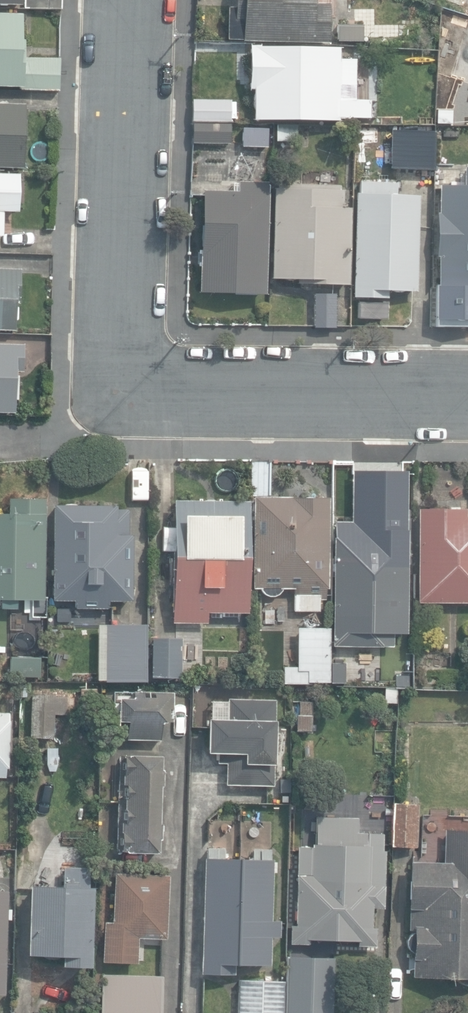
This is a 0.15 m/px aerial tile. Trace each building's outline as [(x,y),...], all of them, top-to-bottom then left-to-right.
[(329,42),(330,3),(314,3),(314,0),(236,0),(236,7),(228,7),(227,40),(242,40),(242,41),(329,42)] [(59,91),(60,59),(25,58),(25,40),(22,40),(22,15),(0,14),(0,86),(20,87),(20,91),(59,91)] [(441,32),(455,33),(456,17),(441,16),(441,32)] [(337,40),(363,40),(363,24),(337,24),(337,40)] [(253,119),(339,121),(339,119),(349,119),(349,117),(370,117),(370,100),(346,100),(346,84),(355,85),(356,59),(339,58),(339,47),(250,45),(249,89),(254,89),(253,119)] [(192,100),(192,142),(230,142),(230,100),(192,100)] [(24,167),(25,104),(0,103),(0,167),(24,167)] [(458,123),(458,108),(439,108),(439,123),(458,123)] [(242,146),(267,147),(268,127),(243,126),(242,146)] [(277,141),(298,142),(299,127),(278,127),(277,141)] [(410,171),(434,172),(435,132),(412,131),(412,134),(396,133),(396,143),(411,143),(410,171)] [(467,290),(467,167),(463,167),(463,185),(439,184),(439,213),(436,213),(436,256),(438,256),(438,290),(467,290)] [(19,173),(0,172),(0,234),(2,235),(3,211),(18,212),(19,173)] [(199,292),(265,294),(269,182),(239,181),(238,191),(202,190),(199,292)] [(353,297),(387,298),(387,290),(416,291),(419,195),(395,195),(396,182),(359,181),(359,192),(355,192),(353,297)] [(298,283),(349,285),(352,204),(342,203),(343,189),(340,189),(340,185),(278,183),(278,187),(274,187),(271,278),(298,279),(298,283)] [(0,268),(0,330),(17,331),(18,303),(19,304),(20,269),(0,268)] [(315,326),(335,326),(335,288),(315,288),(315,326)] [(15,412),(15,372),(24,372),(25,343),(0,343),(0,411),(15,412)] [(250,495),(269,496),(270,459),(251,458),(250,495)] [(293,611),(319,611),(320,599),(326,600),(326,588),(328,588),(329,497),(254,496),(252,587),(261,588),(262,590),(263,592),(265,594),(267,595),(269,596),(271,596),(273,596),(275,595),(277,595),(279,593),(280,592),(281,590),(282,588),(295,588),(295,594),(293,594),(293,611)] [(17,607),(16,600),(44,600),(45,499),(9,498),(9,513),(0,513),(0,600),(6,600),(6,607),(17,607)] [(172,622),(208,623),(208,612),(248,612),(249,501),(174,500),(172,622)] [(74,607),(110,608),(110,601),(132,601),(133,535),(127,534),(127,509),(117,509),(117,505),(54,504),(52,601),(74,602),(74,607)] [(467,601),(467,516),(466,516),(466,508),(418,508),(418,601),(467,601)] [(342,653),(356,653),(355,646),(393,646),(394,634),(407,634),(409,537),(385,537),(385,521),(334,520),(332,645),(342,646),(342,653)] [(96,622),(95,682),(146,683),(146,623),(96,622)] [(313,645),(330,645),(330,631),(313,631),(313,645)] [(152,638),(153,679),(182,678),(182,677),(199,677),(199,648),(183,648),(182,637),(152,638)] [(326,679),(326,653),(313,653),(312,679),(326,679)] [(9,677),(39,679),(40,656),(10,655),(9,677)] [(330,685),(344,684),(344,663),(330,663),(330,685)] [(425,684),(443,685),(444,671),(426,670),(425,684)] [(395,705),(397,688),(384,688),(383,704),(395,705)] [(126,722),(126,740),(162,739),(161,721),(169,721),(169,707),(172,707),(171,692),(113,694),(113,704),(118,704),(119,722),(126,722)] [(27,738),(53,739),(55,695),(29,694),(27,738)] [(226,785),(273,786),(276,701),(228,699),(228,720),(207,719),(206,753),(218,754),(217,763),(226,763),(226,785)] [(297,731),(311,731),(312,715),(310,715),(311,702),(298,701),(297,731)] [(8,713),(0,713),(0,777),(4,777),(5,768),(7,768),(8,713)] [(116,850),(157,852),(158,839),(159,839),(160,823),(158,823),(160,785),(161,785),(162,769),(159,768),(160,757),(120,756),(116,850)] [(418,848),(419,803),(393,802),(392,847),(418,848)] [(357,946),(375,946),(376,926),(373,926),(374,907),(383,908),(385,851),(383,850),(383,833),(358,833),(359,818),(317,817),(316,844),(299,843),(295,925),(290,925),(289,944),(309,945),(310,939),(357,941),(357,946)] [(252,842),(252,826),(240,826),(239,842),(252,842)] [(467,979),(467,830),(443,830),(443,860),(408,860),(407,950),(411,950),(410,979),(467,979)] [(202,974),(234,975),(234,963),(270,964),(271,938),(280,938),(280,920),(272,920),(273,860),(271,860),(272,850),(253,849),(253,860),(225,859),(225,849),(205,848),(202,974)] [(62,967),(90,968),(92,919),(93,888),(89,888),(90,869),(63,868),(62,887),(29,886),(27,956),(58,957),(62,957),(62,963),(62,967)] [(102,962),(137,964),(138,938),(138,935),(165,937),(169,875),(116,872),(115,892),(110,892),(109,900),(114,900),(112,922),(105,921),(102,962)] [(335,957),(287,956),(285,1012),(333,1012),(335,957)] [(162,976),(103,976),(102,1012),(162,1012),(162,976)] [(286,982),(240,981),(239,1012),(285,1012),(286,982)]
